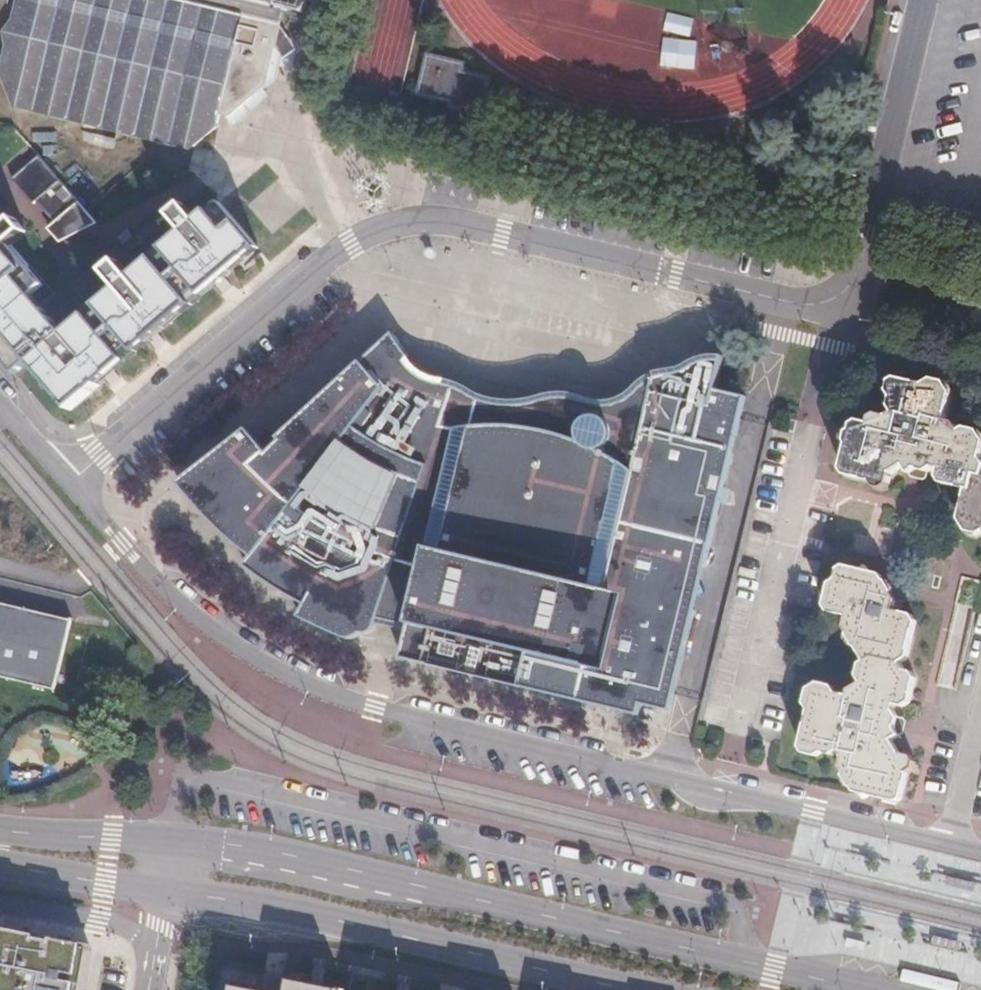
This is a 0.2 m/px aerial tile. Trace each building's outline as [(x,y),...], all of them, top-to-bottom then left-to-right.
[(0,80),(0,113),(193,155),(264,91),(273,51),(284,46),(278,33),(281,15),(299,19),(303,0),(18,0),(0,80)] [(691,71),(698,44),(665,36),(658,64),(691,71)] [(426,63),(418,100),(447,106),(451,114),(476,120),(485,83),(459,77),(461,72),(426,63)] [(500,90),(491,123),(565,142),(573,114),(520,100),(521,95),(500,90)] [(66,330),(38,297),(51,287),(18,248),(35,233),(18,212),(1,225),(0,225),(0,330),(27,362),(71,415),(263,256),(219,203),(193,224),(184,213),(170,223),(180,235),(132,275),(121,262),(107,274),(118,287),(66,330)] [(570,393),(551,395),(530,397),(505,402),(497,400),(495,400),(493,399),(473,392),(457,384),(448,382),(438,380),(428,377),(420,372),(412,364),(396,337),(368,363),(283,444),(285,447),(274,459),(252,436),(185,491),(196,505),(221,531),(244,552),(259,564),(252,573),(312,610),(306,622),(357,644),(364,642),(371,636),(376,637),(380,635),(382,633),(385,627),(416,634),(410,662),(536,690),(646,714),(649,703),(678,710),(745,404),(747,397),(717,390),(725,355),(717,354),(705,355),(696,359),(691,362),(688,364),(683,366),(674,368),(669,369),(664,371),(654,374),(642,382),(621,396),(614,400),(592,399),(570,393)] [(894,383),(892,394),(897,399),(893,408),(897,415),(891,418),(880,415),(874,419),(873,425),(862,423),(856,426),(856,432),(852,435),(850,442),(852,446),(846,472),(851,479),(867,482),(874,491),(885,493),(892,487),(895,475),(902,471),(909,467),(914,475),(911,478),(924,481),(927,479),(929,474),(933,474),(939,469),(945,471),(943,480),(947,485),(969,490),(963,521),(972,534),(980,536),(980,433),(970,430),(964,433),(959,424),(950,422),(956,394),(949,383),(939,380),(928,386),(900,380),(894,383)] [(863,663),(861,677),(865,683),(853,689),(853,694),(841,692),(838,685),(823,682),(811,689),(807,705),(812,711),(803,747),(808,754),(823,757),(828,754),(838,757),(843,753),(846,758),(844,768),(849,773),(848,777),(859,792),(902,802),(907,798),(913,773),(918,771),(921,763),(917,757),(906,754),(897,741),(905,736),(903,733),(906,731),(908,719),(903,718),(899,711),(900,704),(910,707),(915,703),(920,678),(916,672),(911,672),(906,663),(913,659),(922,622),(916,614),(900,610),(902,599),(884,573),(848,565),(842,569),(840,579),(832,583),(828,604),(833,612),(849,616),(847,629),(861,649),(869,661),(863,663)] [(59,691),(75,621),(0,603),(0,677),(59,691)] [(951,635),(939,682),(953,686),(972,614),(957,610),(950,635),(951,635)] [(79,989),(85,989),(92,950),(55,942),(54,947),(47,945),(41,944),(41,939),(0,930),(0,989),(79,989)] [(55,942),(41,939),(41,944),(47,945),(54,947),(55,942)] [(282,979),(282,982),(280,989),(339,989),(282,979)]
